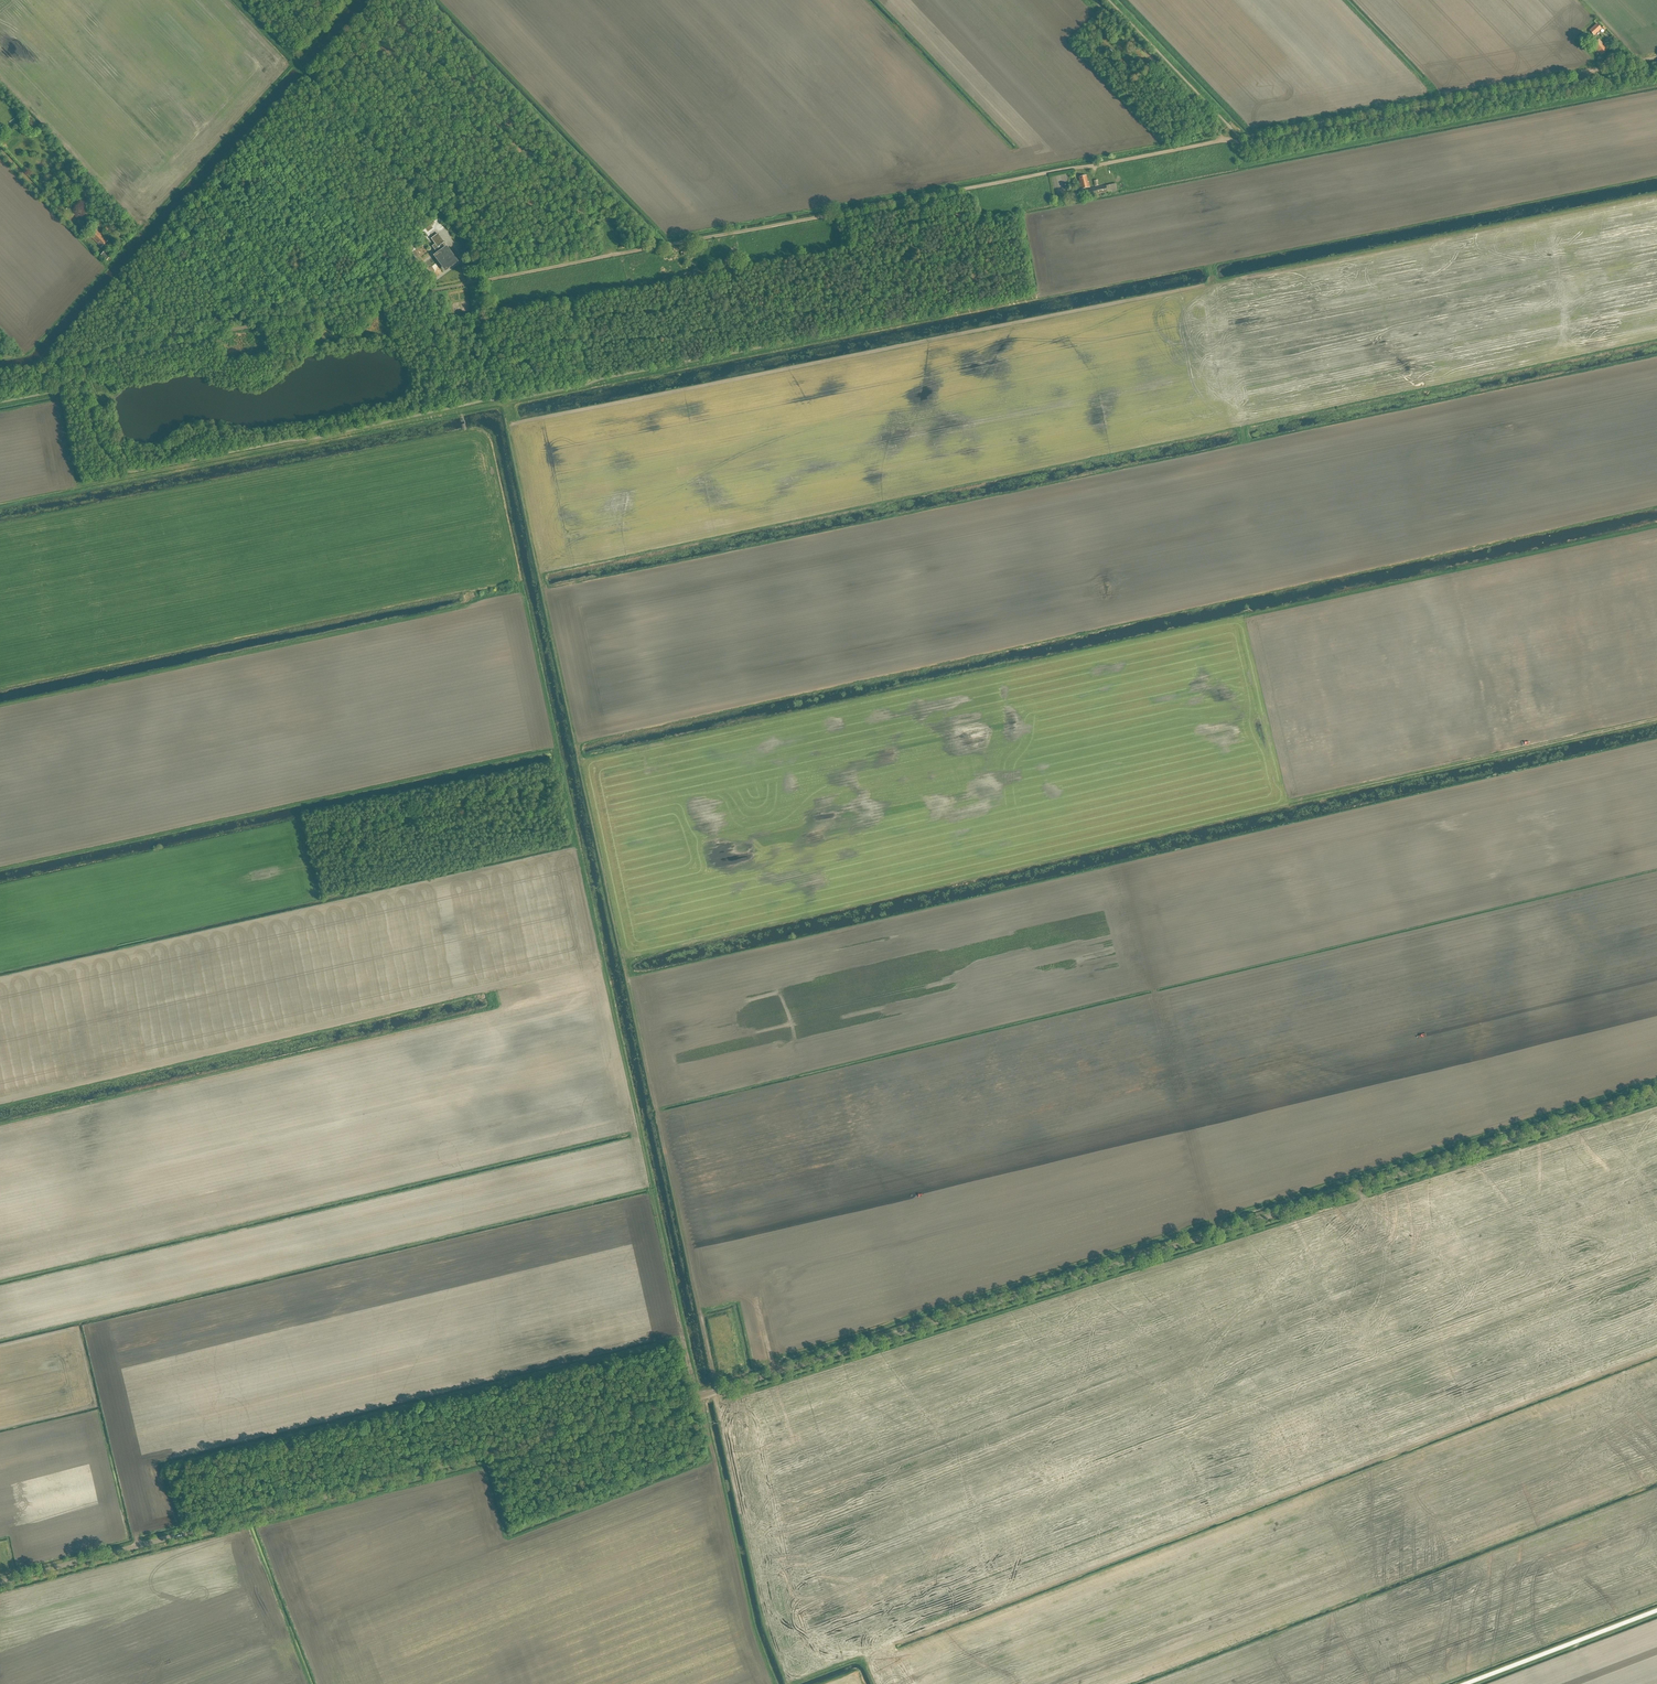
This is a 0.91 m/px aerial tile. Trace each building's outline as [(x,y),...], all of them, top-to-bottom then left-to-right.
[(1602,29),(1597,24),(1589,31),(1594,36),(1602,29)] [(1123,54),(1130,47),(1121,37),(1119,38),(1118,37),(1112,43),(1123,54)] [(1601,55),(1608,49),(1599,40),(1594,44),(1595,45),(1593,47),(1601,55)] [(1125,68),(1127,66),(1121,59),(1116,64),(1122,71),(1124,73),(1127,70),(1125,68)] [(1081,190),(1090,188),(1089,182),(1088,183),(1086,176),(1079,178),(1081,184),(1080,185),(1081,190)] [(1116,184),(1106,186),(1087,190),(1088,197),(1117,191),(1116,184)] [(101,248),(108,242),(96,230),(91,234),(92,236),(91,237),(101,248)] [(442,248),(440,246),(444,243),(438,234),(431,239),(435,245),(432,247),(436,253),(433,255),(445,272),(458,262),(446,246),(442,248)]
